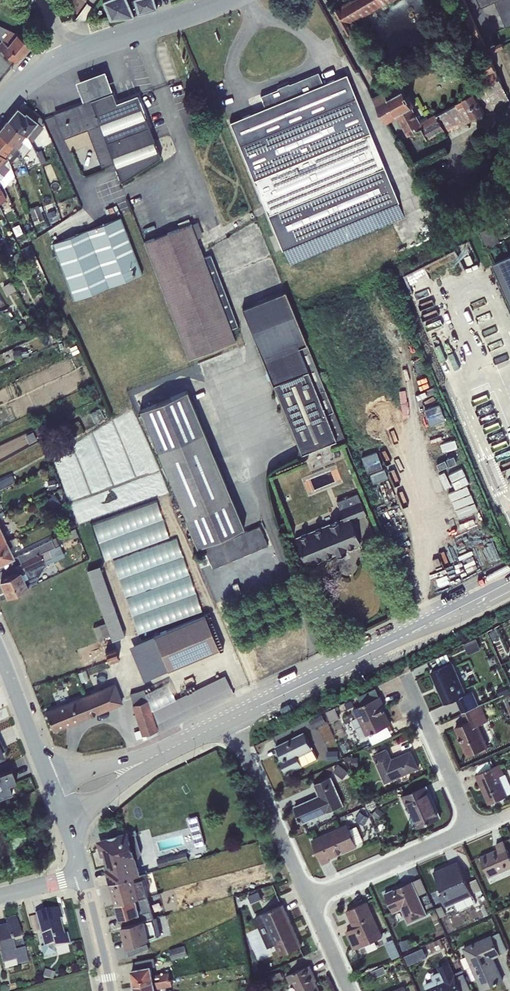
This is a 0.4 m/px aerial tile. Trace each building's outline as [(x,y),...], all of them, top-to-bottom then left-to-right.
[(110,19),(134,15),(133,12),(137,11),(138,14),(157,9),(154,0),(102,0),(110,19)] [(336,10),(348,35),(373,80),(379,77),(354,32),(360,28),(357,22),(375,11),(382,8),(395,0),(353,0),(336,10)] [(477,47),(470,50),(472,54),(486,48),(464,0),(457,0),(477,47)] [(482,8),(496,1),(507,27),(509,26),(509,0),(478,0),(482,8)] [(2,40),(0,42),(0,49),(16,62),(31,44),(26,41),(9,29),(0,25),(0,38),(2,40)] [(499,43),(487,48),(489,54),(501,50),(499,43)] [(479,98),(487,113),(509,100),(492,61),(483,65),(487,74),(483,75),(486,82),(486,83),(486,85),(486,86),(484,89),(487,94),(479,98)] [(113,92),(105,70),(76,81),(84,103),(112,92),(113,92)] [(254,112),(230,122),(272,225),(268,227),(272,236),(276,234),(282,249),(284,249),(290,265),(405,218),(398,202),(398,201),(346,74),(323,84),(318,72),(289,84),(289,83),(278,88),(261,95),(265,107),(254,112)] [(467,104),(475,119),(487,113),(479,98),(487,94),(484,89),(476,93),(476,92),(464,99),(464,100),(456,104),(459,109),(467,104)] [(459,109),(456,104),(428,119),(427,116),(420,120),(413,107),(416,106),(412,99),(409,101),(404,91),(389,99),(384,91),(373,97),(388,124),(398,118),(408,137),(423,128),(440,118),(446,130),(448,134),(475,119),(467,104),(459,109)] [(112,92),(84,103),(55,114),(64,138),(87,129),(101,167),(113,162),(121,181),(160,157),(137,95),(116,103),(112,92)] [(28,135),(31,141),(45,123),(42,118),(27,105),(22,111),(18,108),(8,119),(28,135)] [(440,118),(423,128),(429,139),(446,130),(440,118)] [(22,157),(32,146),(32,145),(31,141),(28,135),(8,119),(0,129),(0,132),(18,147),(22,157)] [(10,163),(16,155),(18,156),(20,160),(21,162),(24,161),(23,159),(22,157),(18,147),(0,132),(0,151),(9,159),(10,163)] [(4,176),(4,175),(9,170),(10,168),(10,167),(11,166),(10,163),(9,159),(0,151),(0,173),(4,176)] [(9,170),(4,175),(9,179),(14,173),(9,170)] [(38,204),(29,208),(35,224),(44,220),(38,204)] [(53,204),(44,207),(48,219),(57,216),(53,204)] [(87,230),(109,286),(142,273),(121,217),(87,230)] [(191,224),(144,241),(189,358),(236,341),(231,328),(238,326),(210,255),(204,257),(197,238),(203,236),(198,222),(191,224)] [(501,222),(481,231),(488,248),(502,242),(498,234),(505,232),(501,222)] [(109,286),(87,230),(52,243),(74,300),(109,286)] [(29,245),(21,248),(27,262),(35,259),(29,245)] [(19,252),(11,256),(16,266),(24,262),(19,252)] [(496,262),(509,294),(509,256),(496,262)] [(11,280),(2,286),(7,295),(16,289),(11,280)] [(285,291),(242,308),(301,453),(337,439),(346,440),(345,436),(296,318),(285,291)] [(21,349),(14,350),(15,359),(22,359),(22,357),(28,356),(27,350),(21,350),(21,349)] [(175,395),(140,410),(197,547),(232,532),(244,527),(187,390),(175,395)] [(100,408),(90,413),(92,418),(96,424),(105,418),(100,408)] [(44,424),(35,428),(39,437),(48,433),(44,424)] [(33,431),(25,435),(30,443),(37,439),(33,431)] [(0,480),(0,488),(15,480),(12,474),(0,480)] [(55,479),(47,480),(49,489),(56,488),(56,487),(58,486),(58,483),(55,484),(55,479)] [(342,517),(294,537),(306,566),(360,544),(351,520),(366,514),(357,492),(337,501),(340,509),(339,509),(342,517)] [(54,493),(46,498),(52,508),(61,503),(54,493)] [(157,501),(93,524),(105,560),(169,537),(157,501)] [(259,525),(202,550),(204,554),(207,553),(210,562),(213,568),(268,545),(259,525)] [(0,544),(0,564),(15,557),(10,546),(19,542),(16,536),(7,540),(0,544)] [(17,555),(21,563),(48,550),(55,547),(55,546),(59,544),(55,537),(17,555)] [(177,538),(113,561),(138,633),(202,611),(177,538)] [(48,550),(21,563),(24,569),(0,581),(8,596),(38,582),(37,580),(46,563),(44,561),(52,557),(48,550)] [(204,554),(197,557),(201,566),(210,562),(207,553),(204,554)] [(100,565),(87,570),(112,640),(125,636),(100,565)] [(205,614),(154,636),(168,670),(219,649),(205,614)] [(110,635),(105,622),(94,626),(99,641),(104,639),(104,637),(110,635)] [(154,636),(130,646),(143,680),(168,670),(154,636)] [(476,638),(464,644),(469,655),(481,649),(476,638)] [(116,648),(105,651),(109,661),(119,658),(116,648)] [(447,653),(436,658),(440,665),(451,660),(447,653)] [(453,662),(431,672),(445,704),(457,699),(463,712),(479,705),(473,691),(466,694),(453,662)] [(86,670),(78,672),(81,682),(89,679),(86,670)] [(144,689),(130,693),(133,704),(142,734),(156,730),(155,724),(231,687),(225,675),(176,698),(152,710),(148,699),(147,699),(145,693),(144,689)] [(167,682),(145,693),(147,699),(148,699),(152,710),(176,698),(167,682)] [(114,684),(46,712),(53,730),(122,702),(114,684)] [(496,689),(499,696),(509,691),(509,690),(507,684),(496,689)] [(376,689),(358,697),(361,705),(352,710),(356,718),(352,720),(361,739),(391,724),(381,705),(384,704),(380,696),(379,696),(376,689)] [(479,705),(463,712),(467,722),(455,727),(468,755),(489,746),(480,724),(488,721),(481,704),(479,705)] [(335,707),(326,712),(331,722),(340,718),(335,707)] [(313,729),(326,722),(322,714),(309,720),(313,729)] [(304,732),(276,746),(282,759),(280,760),(287,774),(318,758),(304,732)] [(387,748),(372,754),(385,782),(419,767),(411,750),(392,759),(387,748)] [(339,750),(327,751),(327,760),(339,760),(339,750)] [(489,760),(476,766),(479,773),(492,767),(489,760)] [(13,768),(10,761),(0,765),(0,773),(13,768)] [(339,763),(333,771),(343,779),(349,771),(339,763)] [(476,774),(489,804),(508,795),(507,795),(503,785),(509,783),(506,773),(505,774),(500,763),(492,767),(479,773),(476,774)] [(12,792),(9,783),(16,781),(12,769),(0,774),(0,797),(12,792)] [(345,805),(332,776),(314,784),(319,796),(295,807),(299,817),(300,820),(301,820),(302,823),(343,805),(344,806),(345,805)] [(427,786),(401,797),(406,807),(410,806),(419,826),(440,817),(427,786)] [(374,800),(366,804),(368,810),(377,806),(374,800)] [(378,807),(372,814),(379,820),(385,814),(378,807)] [(360,812),(355,820),(364,825),(369,817),(360,812)] [(198,815),(188,818),(196,847),(205,845),(198,815)] [(357,826),(350,829),(348,824),(312,840),(322,863),(330,859),(330,858),(357,845),(356,844),(364,841),(357,826)] [(101,846),(111,883),(136,876),(142,874),(138,861),(142,853),(137,832),(123,836),(123,835),(119,836),(117,838),(111,840),(109,839),(105,840),(105,841),(103,842),(101,846)] [(480,857),(489,877),(509,868),(509,855),(504,841),(496,844),(498,849),(480,857)] [(187,851),(157,859),(160,868),(189,859),(187,851)] [(446,907),(473,895),(458,861),(434,872),(443,893),(440,894),(446,907)] [(136,876),(111,883),(117,904),(116,904),(116,905),(149,895),(144,878),(137,880),(136,876)] [(421,877),(412,881),(418,895),(427,891),(421,877)] [(477,878),(469,881),(475,892),(477,891),(478,895),(483,893),(477,878)] [(418,895),(412,881),(385,893),(393,913),(402,909),(408,924),(427,915),(426,911),(420,898),(418,895)] [(259,891),(249,895),(252,902),(262,898),(259,891)] [(428,894),(420,898),(426,911),(434,908),(428,894)] [(149,895),(116,905),(122,926),(154,917),(149,895)] [(366,901),(347,910),(354,927),(347,931),(355,949),(382,937),(366,901)] [(283,904),(255,916),(268,947),(275,944),(280,955),(301,946),(283,904)] [(442,906),(436,908),(440,917),(446,915),(442,906)] [(59,908),(35,915),(36,916),(39,931),(43,947),(41,948),(43,958),(56,955),(54,949),(69,945),(66,934),(63,935),(59,920),(62,919),(59,908)] [(39,931),(36,916),(29,918),(33,933),(39,931)] [(154,917),(122,926),(128,948),(140,943),(150,938),(162,934),(157,917),(154,917)] [(0,931),(0,957),(2,966),(16,962),(17,967),(28,964),(16,920),(5,923),(7,929),(0,931)] [(500,932),(492,935),(501,954),(508,951),(500,932)] [(492,935),(462,947),(471,967),(467,968),(472,980),(477,978),(482,989),(496,983),(499,982),(503,980),(493,958),(501,955),(501,954),(492,935)] [(409,938),(400,941),(402,950),(411,948),(409,938)] [(386,943),(393,959),(401,955),(394,939),(386,943)] [(140,943),(128,948),(127,949),(129,956),(150,947),(148,943),(141,946),(140,943)] [(185,945),(170,949),(173,960),(188,955),(185,945)] [(423,947),(404,956),(409,965),(428,957),(423,947)] [(154,957),(136,961),(138,969),(132,970),(135,985),(171,978),(170,971),(160,973),(161,977),(155,978),(152,967),(156,966),(154,957)] [(425,984),(428,990),(461,990),(455,977),(448,962),(437,967),(439,972),(431,975),(433,980),(425,984)] [(286,975),(290,984),(293,982),(297,990),(320,990),(315,980),(316,980),(310,965),(286,975)] [(384,966),(372,971),(375,978),(387,972),(384,966)] [(45,970),(42,977),(53,981),(55,973),(45,970)] [(281,971),(266,977),(269,983),(284,977),(281,971)] [(461,990),(472,990),(464,973),(455,977),(461,990)] [(135,985),(136,990),(157,990),(157,989),(173,985),(171,978),(135,985)]
